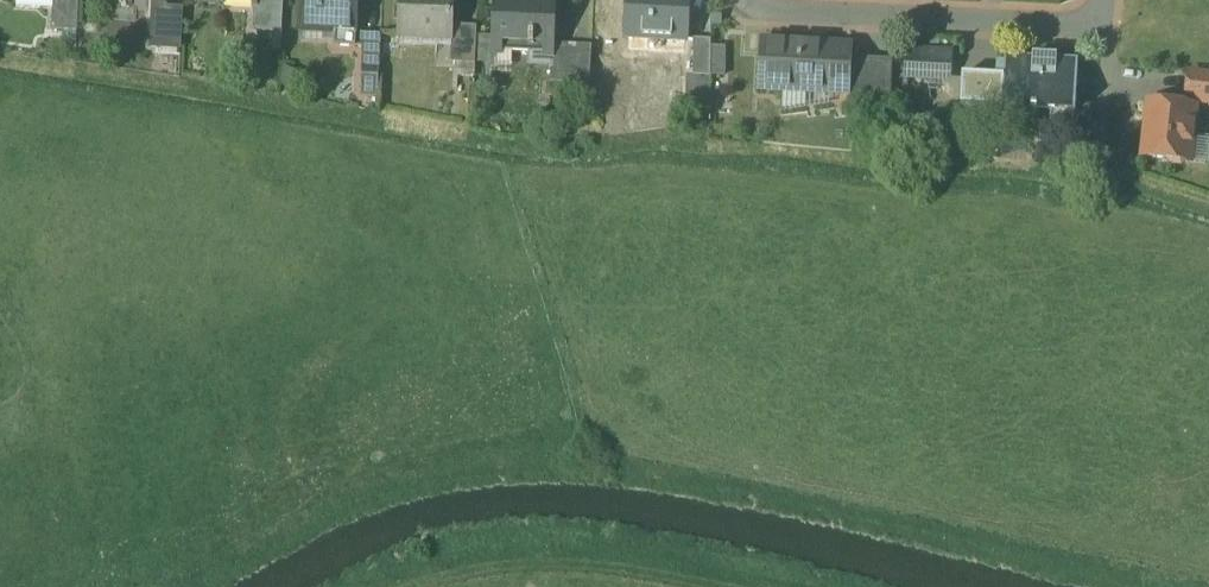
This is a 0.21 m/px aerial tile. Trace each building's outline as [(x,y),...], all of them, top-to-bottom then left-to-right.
[(59,29),(53,29),(53,30),(78,32),(80,0),(60,0),(59,29)] [(257,5),(255,5),(254,31),(282,33),(284,0),(257,0),(257,5)] [(301,32),(336,34),(335,48),(356,49),(359,0),(302,0),(301,32)] [(400,36),(402,37),(402,30),(420,31),(420,37),(453,39),(454,0),(402,0),(400,36)] [(548,0),(497,0),(494,53),(532,55),(532,49),(535,49),(535,45),(552,46),(552,55),(553,56),(554,56),(554,46),(556,0),(548,0)] [(627,39),(687,42),(689,0),(629,0),(627,39)] [(184,10),(167,9),(165,45),(183,46),(184,10)] [(478,28),(460,27),(458,65),(476,66),(478,28)] [(382,37),(364,36),(363,72),(380,73),(382,37)] [(712,41),(694,41),(694,78),(712,78),(712,41)] [(811,46),(763,44),(760,91),(830,94),(830,91),(849,92),(851,62),(852,48),(849,48),(849,51),(810,49),(811,46)] [(592,48),(554,46),(554,56),(553,56),(551,84),(590,86),(592,48)] [(951,57),(906,56),(905,80),(951,81),(951,57)] [(1058,59),(1034,57),(1033,60),(1006,58),(1005,80),(1003,105),(1003,107),(1005,107),(1005,105),(1032,106),(1032,113),(1038,113),(1038,112),(1051,113),(1050,127),(1075,128),(1079,62),(1058,61),(1058,59)] [(894,65),(851,62),(849,92),(863,92),(864,101),(892,98),(894,65)] [(1190,76),(1187,103),(1208,105),(1208,78),(1190,76)] [(1005,80),(964,78),(962,108),(992,110),(992,104),(1003,105),(1005,80)] [(1196,110),(1149,105),(1143,159),(1169,162),(1172,166),(1182,167),(1186,164),(1190,164),(1196,110)]
